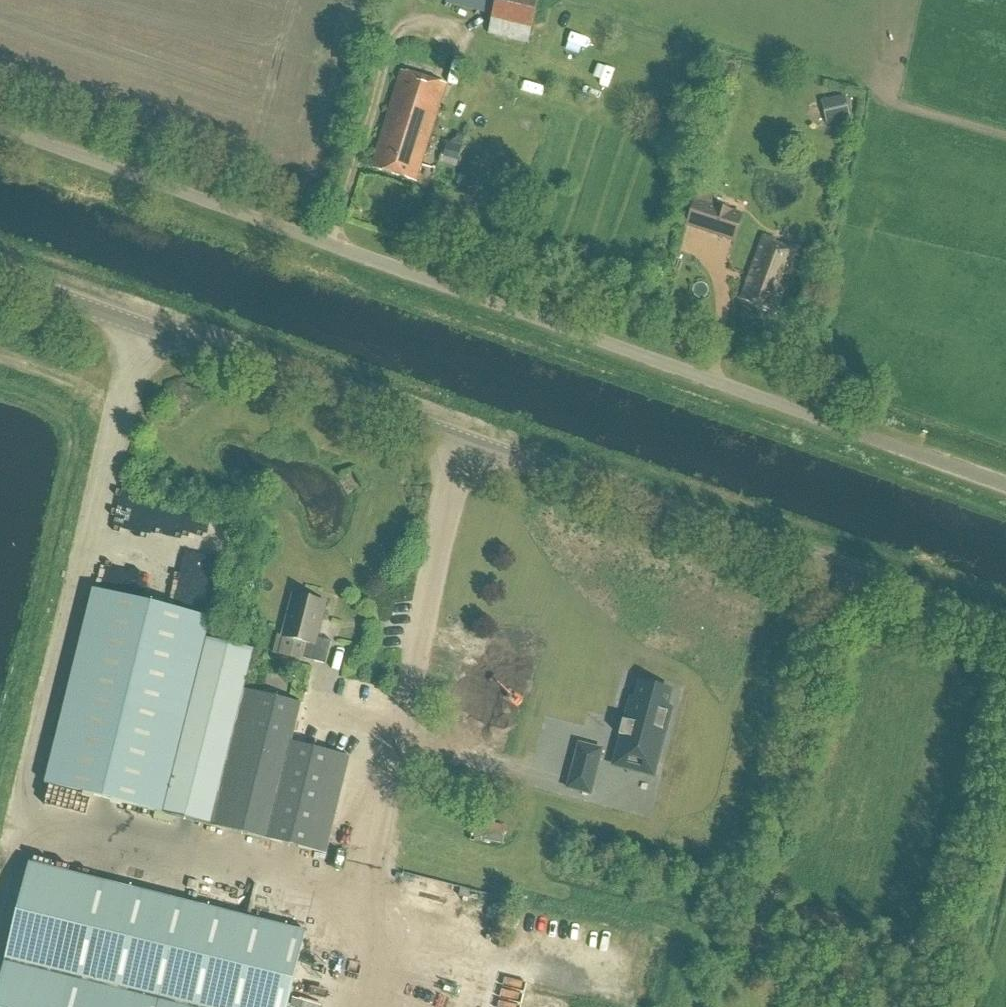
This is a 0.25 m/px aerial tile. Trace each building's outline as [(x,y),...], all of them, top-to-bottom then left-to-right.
[(496,0),(448,0),(447,5),(492,16),(496,0)] [(540,0),(497,0),(489,34),(529,44),(540,0)] [(416,183),(427,148),(426,148),(446,85),(402,72),(372,169),(416,183)] [(844,96),(822,101),(826,122),(849,117),(844,96)] [(444,159),(459,163),(463,148),(448,144),(444,159)] [(695,223),(727,232),(732,211),(734,207),(706,199),(709,187),(690,182),(679,218),(695,223)] [(685,283),(697,230),(676,225),(663,278),(685,283)] [(776,307),(795,253),(762,241),(741,300),(770,310),(771,305),(776,307)] [(727,292),(731,293),(726,315),(736,318),(751,262),(724,255),(720,271),(732,274),(727,292)] [(46,785),(210,824),(328,853),(351,758),(293,744),(302,704),(243,689),(252,651),(208,640),(213,620),(93,591),(46,785)] [(326,665),(332,642),(318,638),(327,604),(293,596),(283,638),(307,644),(303,659),(326,665)] [(620,756),(642,762),(657,766),(657,765),(665,735),(671,709),(668,708),(672,693),(641,685),(639,692),(637,700),(633,699),(627,723),(619,755),(619,756),(620,756)] [(595,774),(597,765),(600,753),(601,751),(578,746),(572,768),(574,768),(595,774)] [(504,844),(506,833),(475,826),(472,837),(504,844)] [(306,933),(34,868),(0,1006),(288,1006),(306,933)] [(587,946),(589,930),(543,925),(541,940),(587,946)]
